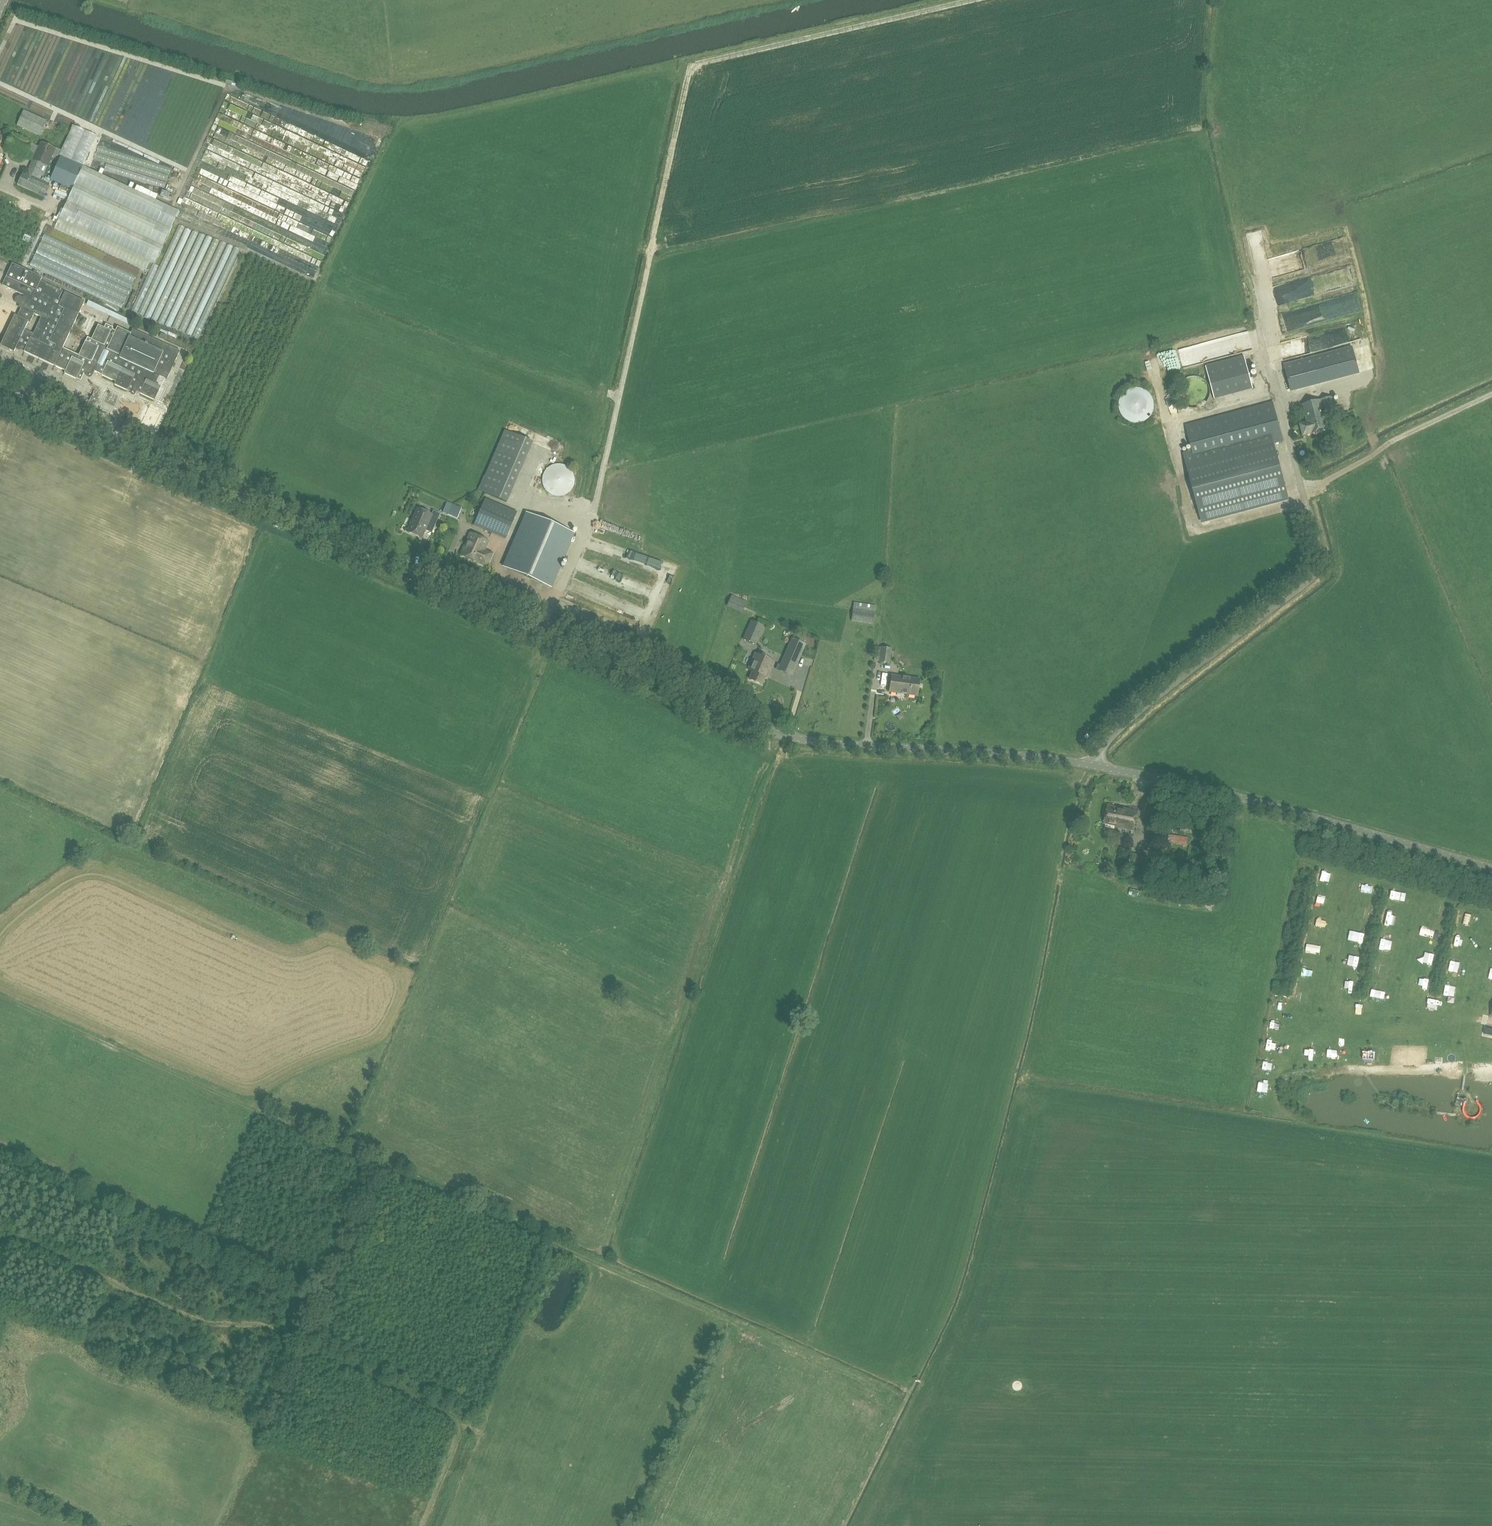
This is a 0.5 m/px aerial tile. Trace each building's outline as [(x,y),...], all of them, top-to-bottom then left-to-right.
[(40,136),(47,121),(23,110),(16,126),(40,136)] [(12,136),(6,149),(31,160),(37,147),(12,136)] [(126,166),(88,158),(81,192),(110,198),(111,192),(112,192),(113,185),(120,187),(122,178),(123,179),(124,173),(130,174),(132,165),(131,165),(132,161),(168,169),(171,156),(97,140),(94,155),(122,161),(123,159),(128,160),(126,166)] [(39,142),(37,147),(31,160),(25,175),(40,181),(52,154),(57,156),(59,151),(39,142)] [(71,190),(81,166),(59,156),(49,180),(71,190)] [(25,175),(22,173),(16,186),(43,198),(49,185),(40,181),(25,175)] [(151,211),(153,202),(139,199),(137,207),(151,211)] [(59,214),(62,206),(55,204),(52,212),(59,214)] [(166,218),(131,310),(153,318),(153,319),(162,322),(161,322),(170,325),(170,324),(177,327),(177,328),(192,334),(228,242),(225,241),(212,274),(198,269),(211,236),(196,230),(189,227),(166,218)] [(1265,258),(1255,259),(1257,277),(1267,276),(1265,258)] [(114,384),(131,392),(135,382),(139,384),(136,391),(154,400),(160,387),(155,384),(159,376),(167,379),(180,351),(133,329),(131,333),(117,327),(116,330),(112,329),(113,328),(106,324),(104,328),(98,325),(91,339),(87,337),(85,341),(78,355),(63,348),(85,302),(65,293),(61,301),(59,300),(63,291),(41,281),(42,278),(12,264),(2,285),(24,295),(18,307),(21,308),(17,317),(14,315),(0,346),(14,352),(16,348),(65,371),(64,373),(80,381),(85,371),(87,372),(93,372),(94,371),(115,381),(114,384)] [(1333,295),(1337,312),(1359,306),(1354,289),(1333,295)] [(1310,345),(1348,335),(1345,324),(1307,334),(1310,345)] [(1283,365),(1290,390),(1359,371),(1352,347),(1283,365)] [(1244,356),(1205,367),(1214,400),(1253,389),(1244,356)] [(1119,403),(1119,405),(1119,408),(1119,410),(1120,413),(1122,415),(1123,418),(1126,420),(1128,422),(1131,423),(1134,423),(1137,423),(1140,423),(1142,422),(1145,421),(1147,420),(1149,418),(1150,416),(1152,414),(1153,411),(1154,408),(1154,405),(1153,402),(1152,399),(1151,396),(1149,394),(1147,392),(1145,391),(1143,390),(1141,389),(1138,388),(1135,388),(1132,389),(1129,390),(1126,391),(1124,393),(1122,395),(1121,398),(1119,400),(1119,403)] [(1300,424),(1303,436),(1311,433),(1311,434),(1328,429),(1325,418),(1338,414),(1333,397),(1302,405),(1307,422),(1300,424)] [(1289,499),(1279,464),(1274,444),(1284,442),(1273,402),(1185,425),(1196,465),(1188,467),(1202,521),(1289,499)] [(506,503),(532,442),(505,430),(478,490),(506,503)] [(542,479),(543,483),(544,486),(545,489),(548,492),(551,494),(554,495),(558,496),(561,495),(565,494),(568,493),(570,490),(572,487),(573,484),(574,480),(574,477),(573,473),(571,470),(568,468),(565,466),(562,465),(559,464),(555,464),(552,465),(549,467),(546,470),(544,473),(543,476),(542,479)] [(473,525),(505,539),(517,512),(499,504),(485,498),(473,525)] [(443,512),(456,513),(457,503),(444,502),(443,512)] [(471,521),(475,506),(459,502),(456,517),(471,521)] [(407,531),(422,538),(428,524),(434,527),(440,514),(433,511),(432,515),(417,508),(407,531)] [(503,567),(550,587),(573,533),(526,512),(503,567)] [(460,555),(479,564),(479,562),(481,563),(483,558),(493,562),(496,555),(485,550),(488,542),(470,534),(460,555)] [(727,605),(743,611),(746,603),(731,596),(727,605)] [(851,621),(873,624),(876,606),(854,603),(851,621)] [(733,632),(737,621),(721,616),(718,627),(733,632)] [(755,645),(763,626),(751,621),(743,640),(755,645)] [(792,639),(778,670),(791,676),(805,644),(792,639)] [(879,663),(890,664),(892,649),(881,647),(879,663)] [(749,679),(762,684),(765,677),(767,677),(773,662),(755,654),(748,669),(753,671),(749,679)] [(890,692),(917,695),(919,680),(892,676),(890,692)] [(1104,824),(1118,826),(1118,827),(1134,830),(1138,810),(1121,807),(1121,809),(1108,806),(1104,824)] [(1171,843),(1187,846),(1188,837),(1172,835),(1171,843)] [(1127,885),(1126,892),(1134,893),(1135,886),(1127,885)] [(1132,1437),(1123,1439),(1124,1447),(1133,1445),(1132,1437)]
